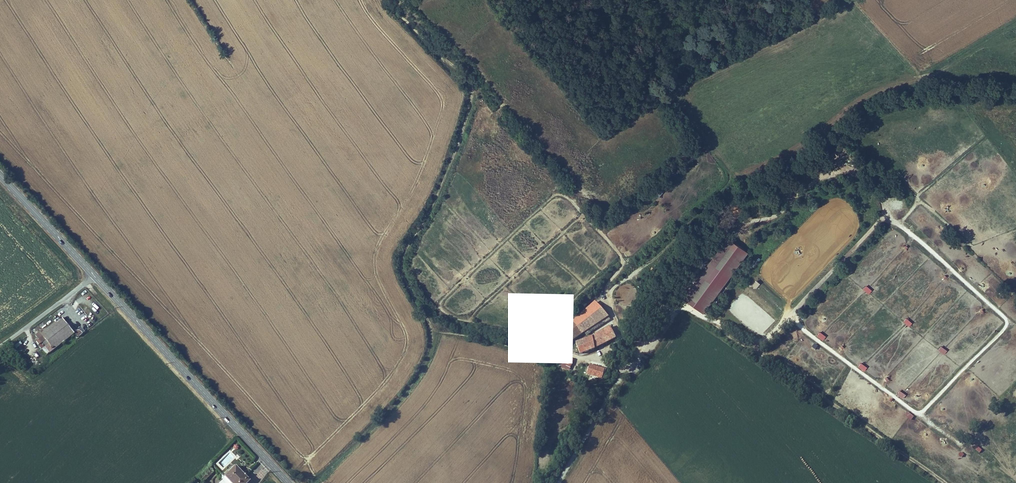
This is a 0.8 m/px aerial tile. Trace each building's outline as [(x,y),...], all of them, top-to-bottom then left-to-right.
[(654,195),(657,198),(663,191),(660,188),(654,195)] [(731,234),(686,297),(712,316),(758,253),(731,234)] [(752,284),(756,287),(760,282),(756,279),(752,284)] [(869,293),(872,289),(865,284),(862,288),(869,293)] [(610,306),(586,326),(595,338),(601,334),(615,324),(620,321),(610,306)] [(53,343),(58,348),(82,329),(69,313),(49,329),(48,328),(43,331),(49,339),(54,335),(57,339),(53,343)] [(909,326),(913,322),(906,317),(903,320),(909,326)] [(615,324),(601,334),(604,338),(618,328),(615,324)] [(586,326),(569,340),(577,351),(595,338),(586,326)] [(823,339),(826,335),(818,331),(816,336),(823,339)] [(622,334),(590,350),(596,359),(627,342),(622,334)] [(944,354),(947,350),(941,345),(938,349),(944,354)] [(559,367),(571,369),(573,358),(561,356),(559,367)] [(864,371),(867,366),(861,362),(858,366),(864,371)] [(588,366),(585,375),(601,380),(604,371),(588,366)] [(897,394),(903,398),(906,393),(900,389),(897,394)] [(911,421),(915,416),(908,411),(905,415),(911,421)] [(976,445),(973,447),(979,453),(981,450),(976,445)] [(218,466),(207,476),(211,481),(222,470),(218,466)] [(242,468),(249,475),(258,482),(260,481),(245,466),(242,468)] [(249,475),(242,468),(227,482),(242,482),(249,475)]
